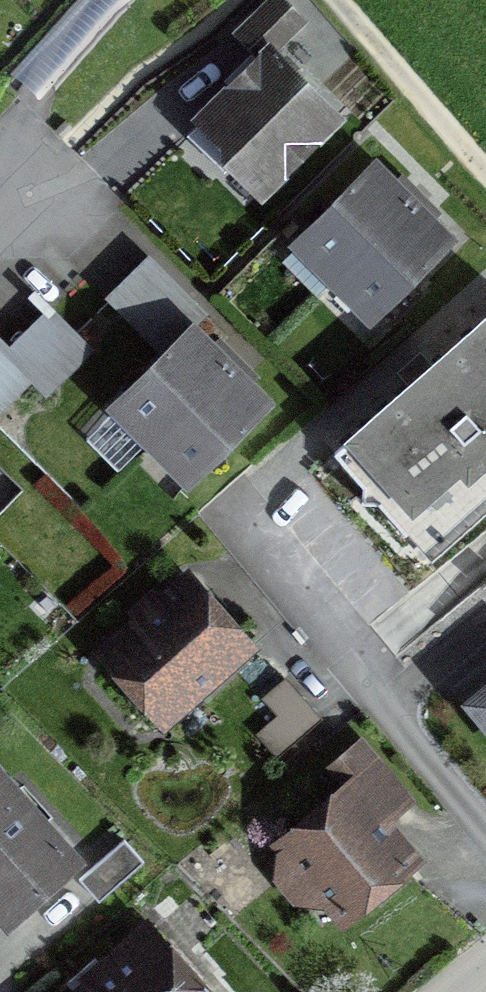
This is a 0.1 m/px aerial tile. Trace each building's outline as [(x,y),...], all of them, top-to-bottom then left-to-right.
[(133,0),(85,0),(14,78),(40,102),(133,0)] [(221,164),(226,159),(260,193),(347,106),(283,41),(310,14),(296,0),(261,0),(233,28),(254,48),(192,110),(199,117),(187,130),(221,164)] [(53,128),(60,137),(71,127),(63,119),(53,128)] [(297,241),(335,279),(410,205),(371,167),(297,241)] [(335,279),(373,317),(448,243),(410,205),(335,279)] [(136,274),(126,283),(115,295),(105,304),(160,358),(181,338),(189,330),(202,317),(147,262),(136,274)] [(485,514),(485,298),(344,425),(347,429),(330,445),(434,560),(485,514)] [(50,320),(5,362),(32,391),(44,404),(89,363),(50,320)] [(152,443),(227,369),(189,330),(181,338),(160,358),(114,404),(152,443)] [(32,391),(5,362),(0,357),(0,421),(32,391)] [(190,481),(265,407),(227,369),(152,443),(190,481)] [(126,606),(131,611),(93,645),(166,726),(262,641),(189,560),(158,587),(153,582),(126,606)] [(467,706),(485,729),(485,690),(467,706)] [(395,815),(416,798),(363,733),(325,763),(339,779),(269,835),(277,846),(272,876),(275,880),(265,888),(284,909),(293,901),(323,903),(339,923),(426,853),(395,815)] [(0,754),(0,915),(7,923),(87,854),(0,754)] [(145,859),(125,836),(78,876),(98,899),(145,859)] [(82,976),(64,991),(222,991),(148,909),(77,971),(82,976)]
